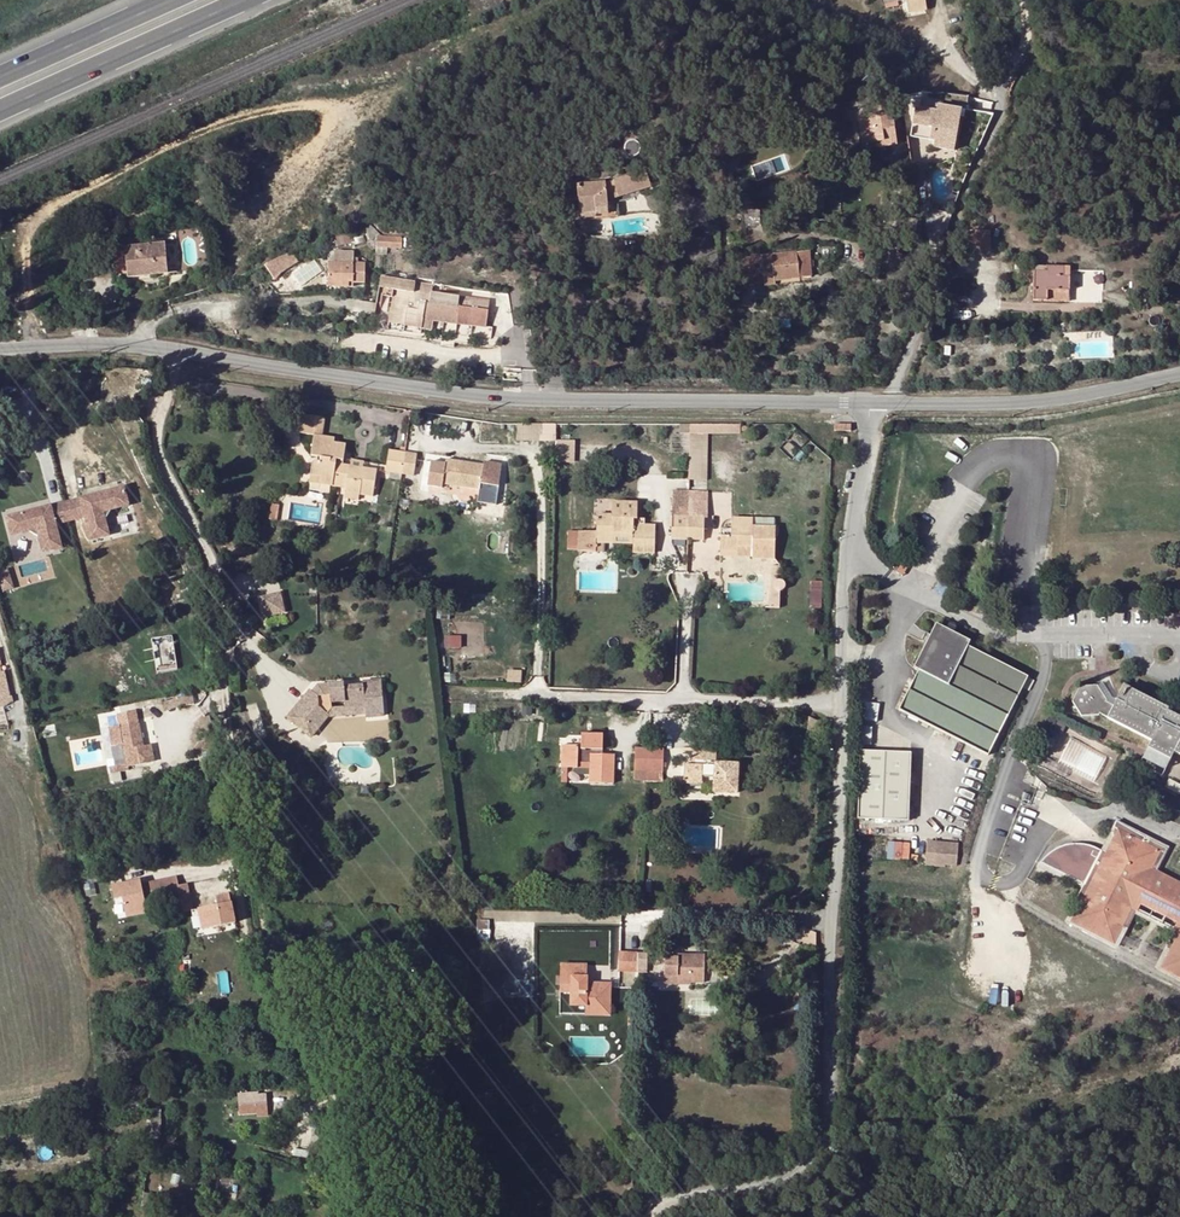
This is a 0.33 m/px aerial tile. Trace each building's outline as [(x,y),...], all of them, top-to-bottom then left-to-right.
[(907,17),(926,14),(924,0),(904,0),(907,17)] [(917,102),(899,99),(901,108),(915,110),(917,102)] [(937,109),(936,114),(960,118),(961,113),(937,109)] [(936,114),(915,110),(911,128),(928,131),(926,142),(934,144),(933,151),(953,154),(960,118),(936,114)] [(890,115),(856,121),(860,146),(874,143),(882,142),(883,149),(896,146),(890,115)] [(928,131),(911,128),(909,140),(926,142),(928,131)] [(640,156),(640,153),(640,149),(638,147),(636,145),(632,144),(629,144),(626,145),(624,148),(623,151),(623,154),(624,157),(626,159),(629,161),(632,161),(635,160),(638,158),(640,156)] [(603,185),(577,187),(580,221),(590,220),(608,218),(607,203),(650,191),(646,174),(603,185)] [(735,201),(717,205),(720,219),(743,216),(741,209),(736,209),(735,201)] [(264,204),(257,207),(260,215),(267,213),(264,204)] [(580,221),(581,234),(592,234),(590,220),(580,221)] [(988,233),(970,233),(971,252),(989,251),(988,233)] [(386,234),(386,246),(411,246),(411,234),(386,234)] [(164,246),(112,251),(113,268),(125,267),(126,275),(127,280),(167,276),(164,246)] [(335,263),(328,262),(328,288),(349,288),(348,284),(365,284),(365,263),(353,263),(353,252),(335,252),(335,263)] [(296,258),(293,253),(279,258),(265,266),(267,269),(274,280),(299,263),(296,258)] [(805,258),(795,259),(798,283),(808,282),(805,258)] [(798,283),(795,259),(744,265),(745,272),(752,272),(753,286),(764,284),(765,286),(798,283)] [(301,273),(306,283),(325,273),(320,263),(301,273)] [(125,267),(113,268),(114,276),(126,275),(125,267)] [(1033,302),(1068,304),(1070,269),(1037,267),(1036,275),(1035,275),(1033,302)] [(444,296),(446,281),(433,281),(433,286),(413,284),(412,294),(393,292),(388,326),(422,330),(423,322),(456,326),(460,292),(451,291),(451,297),(444,296)] [(482,312),(462,310),(461,327),(480,330),(482,312)] [(311,467),(309,485),(319,486),(318,492),(328,494),(329,490),(344,492),(343,501),(355,503),(356,497),(369,499),(374,474),(361,472),(360,476),(348,474),(349,470),(343,468),(345,446),(331,444),(331,441),(322,439),(325,421),(302,417),(303,413),(290,411),(289,420),(299,421),(297,436),(310,438),(307,458),(317,460),(315,466),(311,467)] [(520,440),(560,440),(560,422),(520,422),(520,440)] [(579,461),(578,438),(558,440),(560,462),(579,461)] [(400,478),(404,459),(387,456),(384,475),(400,478)] [(414,460),(404,459),(400,478),(411,479),(414,460)] [(482,470),(442,463),(441,469),(433,467),(430,488),(444,491),(445,489),(462,491),(460,496),(478,499),(496,502),(500,473),(482,470)] [(349,466),(349,470),(348,474),(360,476),(361,472),(362,469),(349,466)] [(122,490),(78,501),(82,519),(88,542),(107,538),(103,523),(109,512),(126,508),(122,490)] [(687,494),(672,493),(672,519),(687,519),(687,494)] [(703,494),(687,494),(687,519),(703,519),(703,494)] [(78,501),(63,504),(68,523),(82,519),(78,501)] [(68,523),(63,504),(48,508),(53,526),(68,523)] [(277,521),(279,506),(271,504),(269,519),(277,521)] [(633,535),(632,554),(654,554),(655,528),(636,528),(636,505),(612,505),(612,517),(596,517),(596,540),(611,540),(611,534),(633,535)] [(48,508),(5,519),(9,538),(26,533),(37,539),(40,554),(59,550),(53,526),(48,508)] [(687,542),(687,519),(672,519),(672,542),(687,542)] [(703,519),(687,519),(687,542),(703,542),(703,519)] [(751,560),(774,560),(774,529),(751,529),(752,520),(731,520),(731,537),(720,537),(720,554),(738,554),(738,548),(751,548),(751,560)] [(596,533),(568,533),(568,546),(578,546),(578,554),(595,554),(596,540),(596,533)] [(780,609),(780,567),(770,567),(770,609),(780,609)] [(824,605),(823,579),(813,580),(814,606),(824,605)] [(282,595),(261,600),(266,620),(287,615),(282,595)] [(988,757),(1006,722),(1028,678),(966,647),(968,643),(935,627),(913,670),(919,673),(899,712),(932,728),(988,757)] [(447,635),(447,646),(464,646),(464,635),(447,635)] [(175,653),(156,656),(159,672),(178,669),(175,653)] [(4,714),(8,707),(0,672),(0,714),(4,714)] [(315,690),(313,688),(287,721),(310,738),(325,718),(325,711),(365,708),(366,716),(366,719),(386,718),(384,681),(363,682),(363,688),(345,689),(345,683),(330,684),(331,696),(323,696),(315,690)] [(320,684),(315,690),(323,696),(331,696),(330,684),(320,684)] [(1097,689),(1077,690),(1081,715),(1111,713),(1113,710),(1107,707),(1097,689)] [(1081,715),(1077,690),(1070,706),(1077,716),(1081,715)] [(1164,709),(1131,692),(1123,707),(1117,703),(1113,710),(1111,713),(1107,721),(1151,743),(1147,751),(1169,762),(1174,755),(1179,758),(1179,702),(1177,707),(1173,716),(1167,713),(1168,711),(1164,709)] [(192,695),(176,699),(178,708),(194,704),(192,695)] [(325,711),(325,718),(366,716),(365,708),(325,711)] [(136,711),(117,714),(119,727),(110,729),(114,748),(123,746),(127,766),(128,770),(156,764),(152,746),(144,747),(140,723),(139,723),(136,711)] [(1111,713),(1081,715),(1082,722),(1096,720),(1099,716),(1107,721),(1111,713)] [(821,723),(808,717),(807,730),(821,734),(821,723)] [(590,767),(589,785),(610,786),(611,772),(611,758),(601,758),(602,737),(581,736),(580,750),(563,749),(563,766),(590,767)] [(1169,762),(1147,751),(1140,765),(1161,775),(1169,762)] [(635,752),(634,772),(648,773),(649,753),(635,752)] [(714,794),(736,795),(737,767),(715,767),(715,752),(695,752),(695,768),(684,768),(683,774),(683,781),(701,782),(701,778),(714,779),(714,794)] [(648,773),(662,773),(662,753),(649,753),(648,773)] [(912,756),(861,754),(860,820),(911,822),(912,756)] [(127,766),(110,769),(111,775),(128,772),(128,770),(127,766)] [(206,771),(191,775),(193,784),(209,781),(206,771)] [(1113,944),(1131,909),(1136,912),(1174,931),(1177,933),(1159,967),(1179,978),(1179,883),(1156,871),(1151,868),(1160,851),(1117,829),(1105,853),(1101,851),(1100,850),(1089,845),(1079,844),(1070,844),(1060,847),(1049,853),(1041,860),(1038,864),(1036,869),(1086,889),(1069,922),(1113,944)] [(958,842),(926,840),(924,866),(944,867),(945,865),(956,866),(958,842)] [(890,859),(912,859),(913,841),(891,841),(890,859)] [(157,878),(160,896),(171,894),(177,883),(176,875),(157,878)] [(120,894),(124,913),(145,910),(143,899),(160,896),(157,878),(140,881),(134,882),(134,878),(110,882),(113,896),(120,894)] [(171,894),(174,911),(191,908),(187,882),(177,883),(171,894)] [(198,907),(201,926),(234,920),(229,893),(215,896),(217,903),(198,907)] [(814,932),(808,931),(798,941),(805,943),(813,942),(814,932)] [(637,973),(637,956),(618,955),(617,991),(637,992),(637,973)] [(647,956),(637,956),(637,973),(646,973),(647,956)] [(681,961),(664,960),(663,984),(703,984),(704,958),(681,957),(681,961)] [(569,996),(569,1008),(583,1008),(583,1018),(608,1018),(609,987),(584,986),(584,967),(559,966),(558,995),(569,996)] [(569,996),(558,995),(557,1007),(569,1008),(569,996)] [(255,1089),(256,1093),(238,1094),(240,1115),(257,1114),(257,1117),(268,1116),(266,1097),(269,1097),(269,1089),(255,1089)] [(139,1216),(150,1216),(152,1206),(141,1205),(139,1216)]
